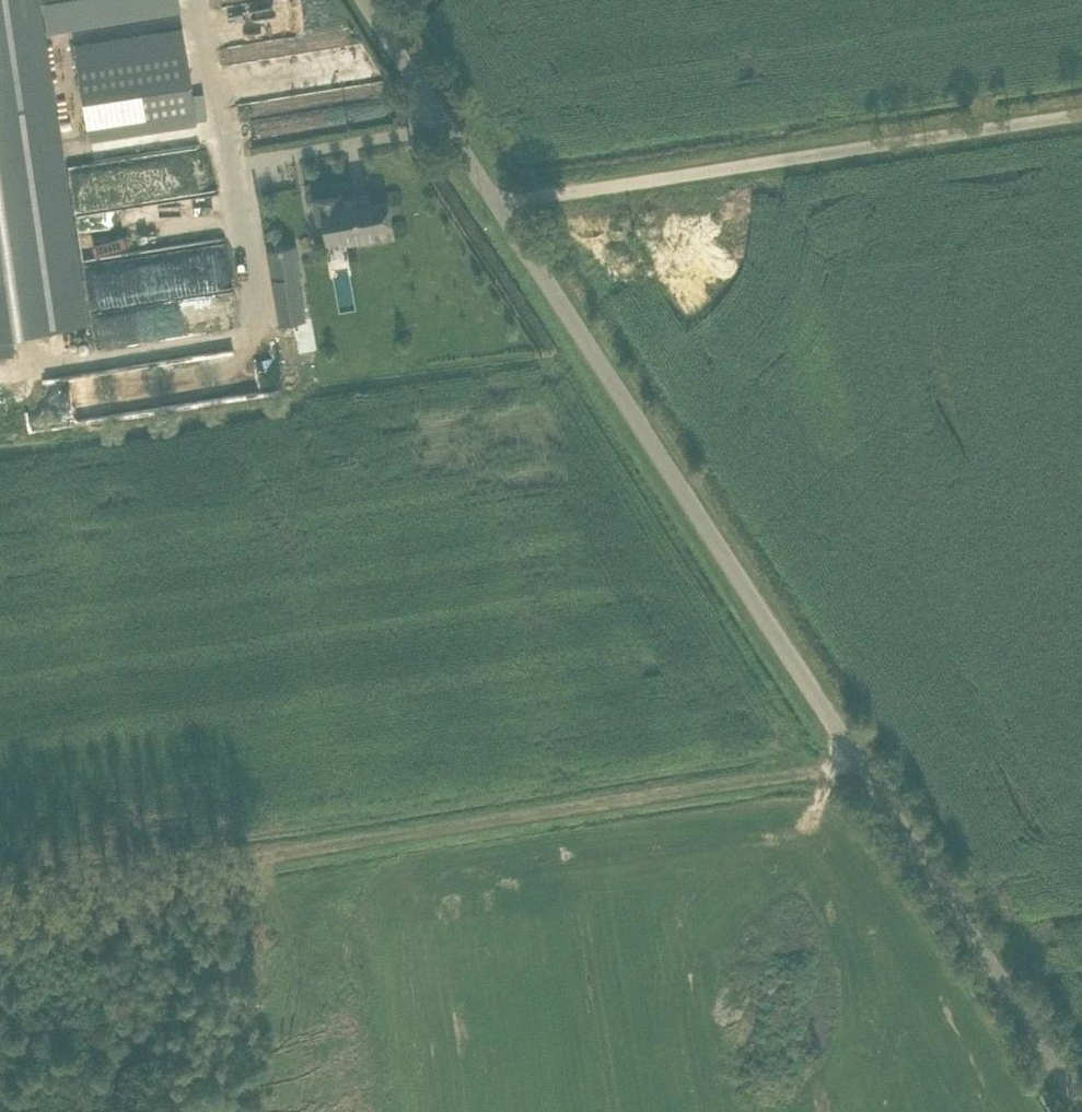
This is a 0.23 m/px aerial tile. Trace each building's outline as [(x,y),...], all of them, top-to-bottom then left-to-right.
[(13,350),(12,335),(87,323),(53,99),(5,106),(2,95),(54,88),(42,0),(0,0),(0,353),(13,350)] [(180,0),(43,0),(48,30),(182,10),(180,0)] [(75,43),(90,139),(198,122),(183,26),(75,43)] [(158,249),(220,239),(205,143),(87,161),(94,207),(101,206),(103,220),(107,219),(114,258),(159,251),(158,249)] [(346,241),(375,236),(374,232),(393,229),(389,202),(370,205),(368,196),(344,200),(343,194),(312,199),(316,223),(323,221),(326,240),(346,237),(346,241)] [(265,250),(281,323),(311,316),(294,243),(265,250)] [(163,285),(135,291),(137,300),(165,294),(163,285)]
